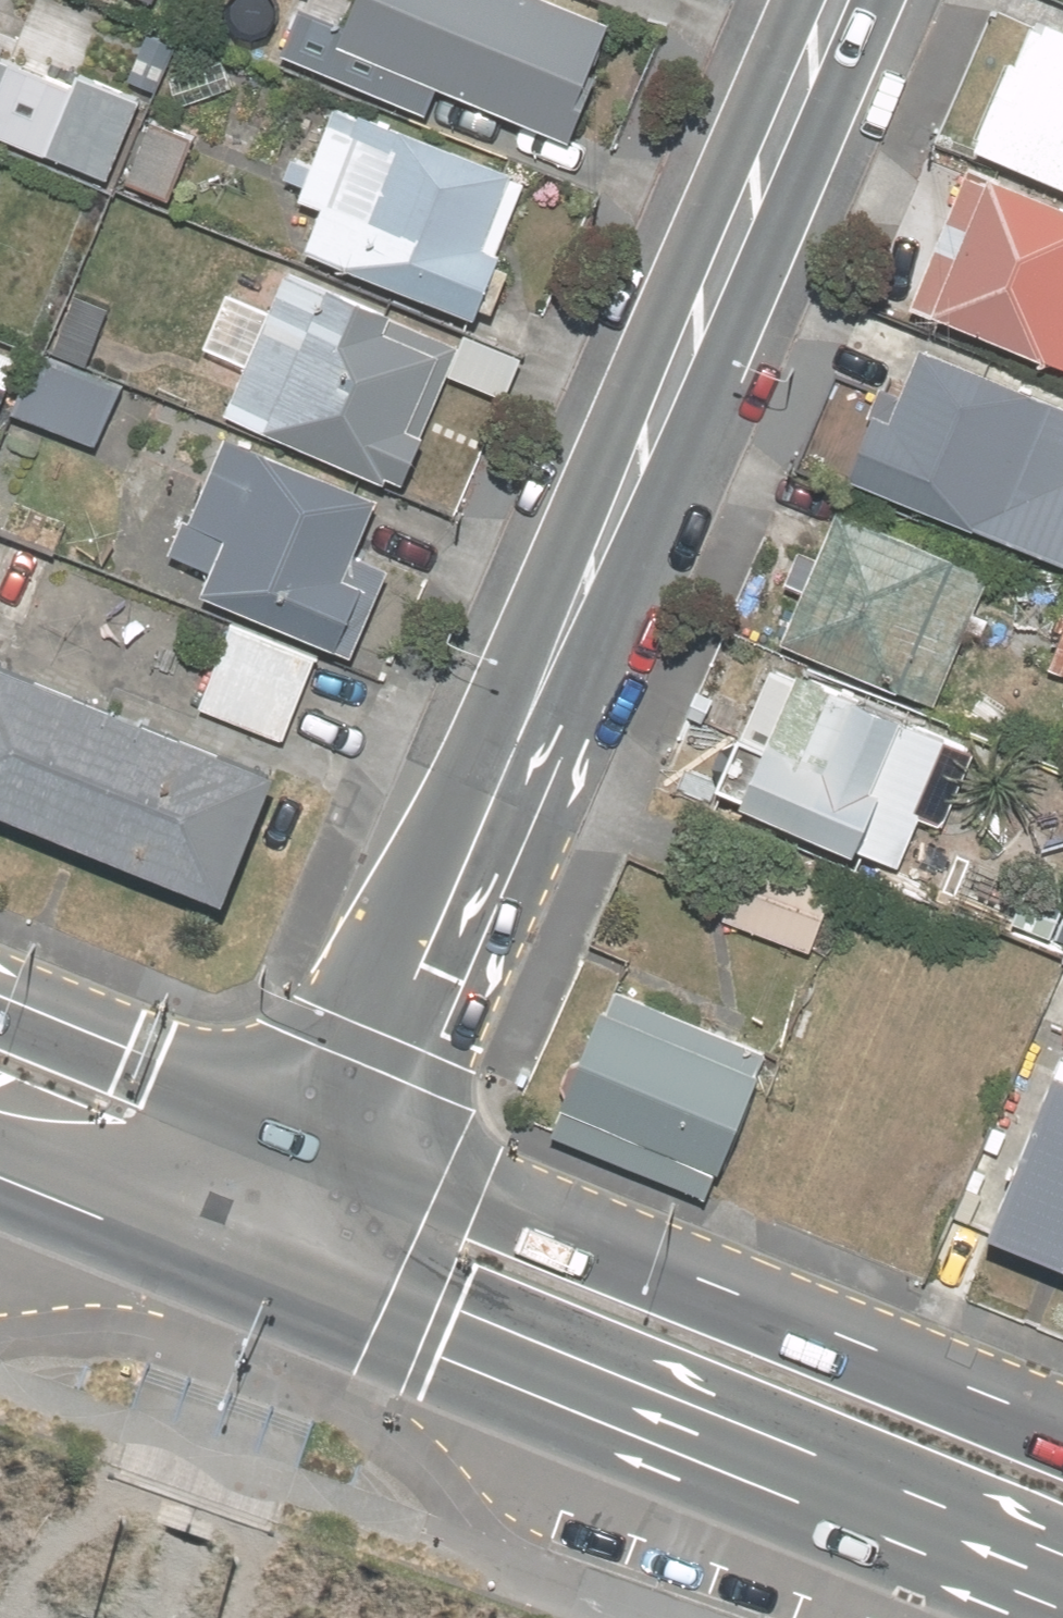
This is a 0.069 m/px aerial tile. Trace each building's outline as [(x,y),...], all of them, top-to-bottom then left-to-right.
[(303,14),(283,60),(430,122),(442,94),(572,148),(601,84),(596,81),(615,30),(542,0),(363,0),(350,33),(303,14)] [(1037,19),(992,124),(981,151),(1062,186),(1062,30),(1037,19)] [(174,46),(149,36),(129,84),(154,94),(174,46)] [(109,187),(143,105),(80,77),(75,90),(0,58),(0,140),(109,187)] [(324,214),(308,258),(480,326),(485,315),(496,319),(512,278),(500,273),(505,262),(499,259),(527,188),(514,184),(516,180),(392,131),(394,127),(382,122),(380,126),(361,118),(361,120),(336,111),(314,170),(295,162),(287,183),(306,190),(300,205),(324,214)] [(196,141),(154,124),(128,188),(171,205),(196,141)] [(992,180),(936,313),(1062,366),(1062,209),(992,180)] [(247,372),(226,419),(389,491),(392,484),(407,492),(429,444),(424,441),(451,379),(463,352),(290,277),(273,317),(229,298),(205,352),(247,372)] [(463,352),(451,379),(507,403),(525,362),(469,338),(463,352)] [(0,353),(0,422),(11,426),(15,417),(34,367),(0,353)] [(882,393),(869,423),(876,425),(851,485),(976,537),(977,534),(1062,569),(1062,412),(924,354),(905,402),(882,393)] [(34,367),(15,417),(100,451),(126,390),(39,356),(34,367)] [(228,441),(192,525),(186,523),(171,559),(215,577),(205,602),(355,663),(393,576),(360,562),(383,506),(228,441)] [(834,501),(787,481),(776,507),(823,526),(834,501)] [(820,560),(802,552),(785,591),(803,598),(783,646),(937,711),(997,569),(843,505),(820,560)] [(320,659),(235,625),(200,711),(285,746),(320,659)] [(1048,668),(1062,674),(1062,633),(1048,668)] [(0,669),(0,819),(234,914),(286,785),(0,669)] [(803,681),(774,669),(722,794),(896,867),(917,818),(943,829),(978,747),(806,675),(803,681)] [(809,952),(838,881),(759,848),(729,919),(809,952)] [(1030,875),(1009,925),(1057,945),(1062,932),(1062,889),(1030,875)] [(773,1055),(613,988),(571,1088),(731,1155),(773,1055)] [(1062,1055),(990,1237),(1062,1265),(1062,1056),(1062,1055)]
